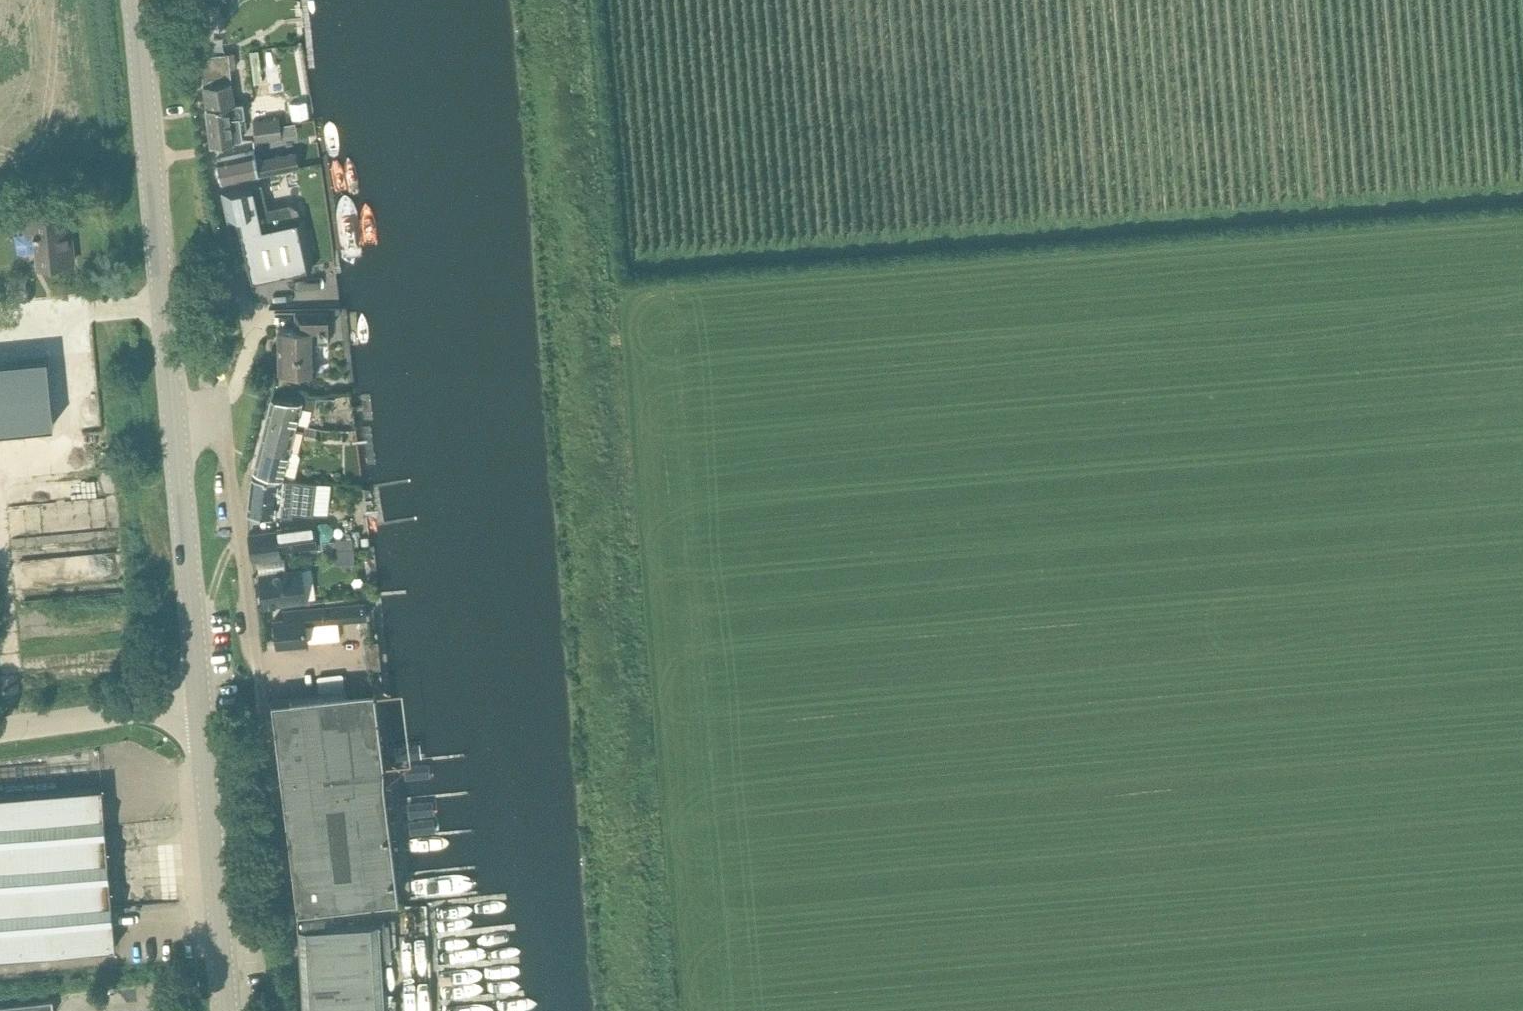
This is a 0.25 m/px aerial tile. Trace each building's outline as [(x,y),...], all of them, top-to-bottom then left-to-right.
[(207,111),(236,107),(231,70),(236,69),(234,52),(220,54),(201,56),(203,84),(207,111)] [(236,107),(207,111),(212,144),(244,140),(243,133),(249,132),(247,121),(240,122),(240,118),(238,119),(236,107)] [(280,117),(253,121),(256,140),(282,137),(280,117)] [(236,154),(217,158),(222,182),(259,174),(299,166),(296,152),(256,160),(254,150),(236,154)] [(236,232),(246,281),(315,266),(304,217),(301,218),(299,208),(290,202),(268,207),(262,182),(221,191),(231,236),(232,236),(228,217),(234,216),(238,232),(236,232)] [(69,210),(49,211),(25,213),(27,232),(35,231),(35,234),(36,234),(39,264),(54,263),(74,261),(69,210)] [(280,373),(300,373),(311,373),(311,343),(329,342),(328,312),(296,313),(296,328),(279,329),(280,373)] [(0,361),(0,430),(54,425),(47,356),(0,361)] [(265,423),(295,429),(301,405),(272,398),(265,423)] [(302,398),(301,405),(315,408),(317,398),(302,398)] [(295,429),(265,423),(260,443),(289,450),(295,429)] [(289,450),(260,443),(253,470),(282,477),(289,450)] [(253,475),(248,513),(275,515),(275,516),(276,515),(292,517),(293,512),(313,515),(317,483),(272,478),(253,475)] [(315,524),(278,530),(281,552),(318,549),(315,524)] [(282,556),(281,552),(278,530),(249,534),(252,560),(282,556)] [(264,605),(284,602),(303,600),(298,570),(260,575),(264,605)] [(285,617),(275,618),(277,645),(308,642),(306,624),(366,618),(365,602),(284,610),(285,617)] [(318,687),(342,684),(341,675),(317,678),(318,687)] [(273,700),(272,700),(297,909),(299,909),(399,898),(374,688),(290,697),(290,699),(276,700),(273,701),(273,700)] [(96,949),(116,947),(102,786),(0,794),(0,958),(96,949)] [(298,927),(303,1010),(385,1010),(380,922),(300,927),(298,927)]
